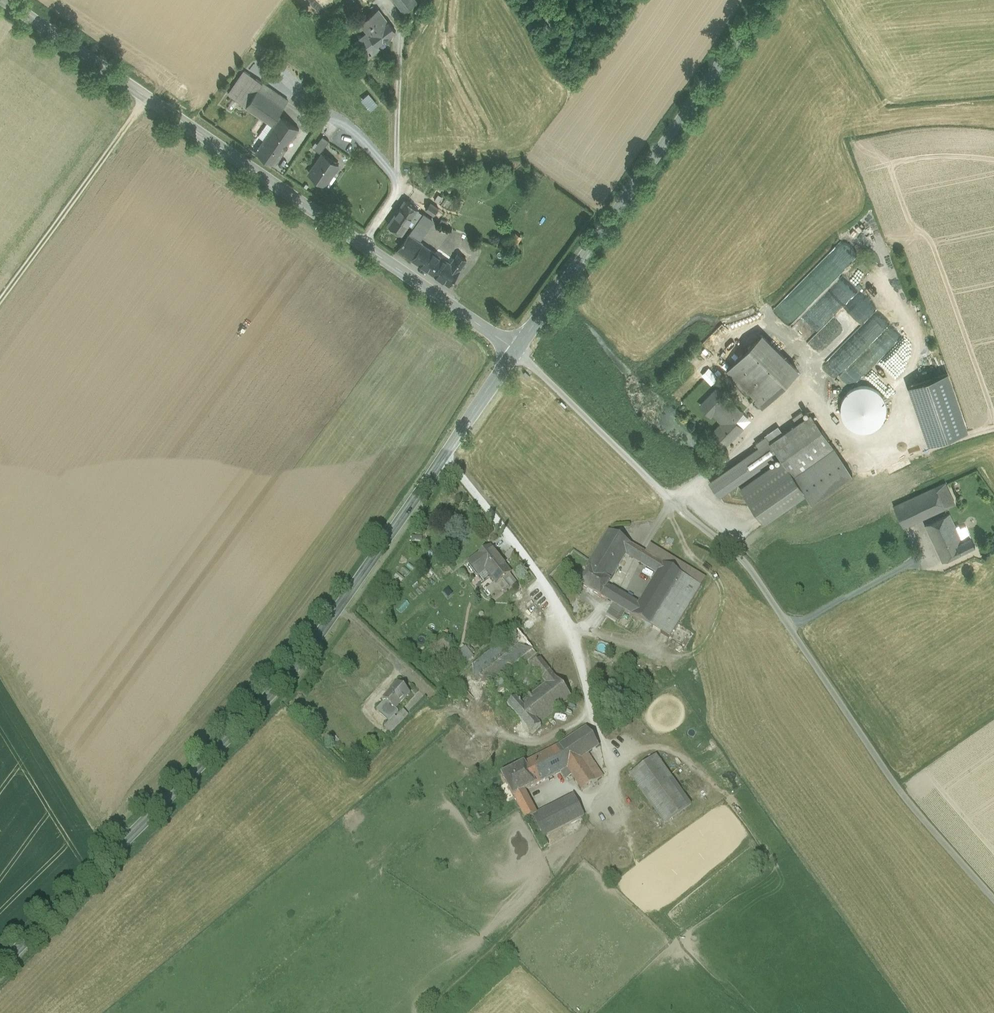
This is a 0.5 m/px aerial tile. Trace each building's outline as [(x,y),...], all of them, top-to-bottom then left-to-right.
[(404,12),(418,1),(417,0),(395,0),(404,12)] [(371,35),(388,22),(378,10),(361,22),(369,32),(371,35)] [(371,35),(370,36),(377,45),(385,40),(388,43),(391,40),(388,37),(396,31),(389,22),(388,22),(371,35)] [(371,35),(369,32),(360,40),(371,55),(380,49),(377,45),(370,36),(371,35)] [(288,101),(245,71),(229,94),(269,122),(272,124),(279,115),(288,101)] [(285,72),(278,78),(293,95),(295,97),(308,86),(299,77),(293,82),(285,72)] [(299,129),(279,115),(272,124),(274,125),(276,122),(295,135),(299,129)] [(268,135),(274,125),(272,124),(269,122),(260,135),(265,139),(268,135)] [(276,147),(283,153),(295,135),(276,122),(274,125),(268,135),(279,142),(276,147)] [(256,151),(275,165),(283,153),(276,147),(279,142),(268,135),(265,139),(256,151)] [(313,148),(320,154),(329,141),(322,136),(313,148)] [(309,174),(325,185),(339,166),(323,154),(309,174)] [(396,215),(408,224),(418,210),(419,209),(407,200),(396,215)] [(427,209),(434,215),(439,209),(431,203),(427,209)] [(423,214),(418,210),(408,224),(409,225),(413,228),(423,214)] [(423,213),(423,214),(413,228),(411,231),(419,237),(431,219),(423,213)] [(408,224),(396,215),(390,223),(403,232),(409,225),(408,224)] [(403,232),(390,223),(389,225),(402,234),(403,232)] [(507,243),(516,249),(525,236),(517,230),(507,243)] [(398,249),(413,259),(423,246),(424,244),(409,233),(398,249)] [(792,287),(808,302),(849,261),(833,245),(792,287)] [(418,263),(428,249),(423,246),(413,259),(418,263)] [(450,265),(428,249),(418,263),(450,285),(459,272),(450,265)] [(458,254),(468,260),(471,256),(462,250),(458,254)] [(450,265),(459,272),(468,260),(458,254),(450,265)] [(835,285),(793,329),(836,370),(877,327),(835,285)] [(799,370),(762,334),(729,368),(758,397),(756,398),(764,406),(799,370)] [(946,373),(910,386),(929,442),(967,430),(946,373)] [(856,381),(852,382),(849,385),(846,387),(844,391),(843,395),(843,399),(844,403),(846,406),(849,409),(852,412),(856,413),(860,413),(864,412),(868,411),(871,408),(873,405),(875,401),(875,397),(875,393),(873,389),(871,386),(868,383),(864,382),(860,381),(856,381)] [(714,411),(728,397),(719,388),(702,405),(712,415),(715,412),(714,411)] [(731,415),(736,420),(743,412),(728,397),(714,411),(715,412),(725,422),(731,415)] [(783,432),(770,441),(783,460),(805,491),(811,500),(852,471),(811,413),(783,432)] [(725,422),(712,434),(724,447),(743,427),(736,420),(731,415),(725,422)] [(765,435),(766,436),(770,441),(783,432),(778,426),(765,435)] [(777,464),(783,460),(770,441),(766,436),(761,440),(777,464)] [(763,521),(805,491),(783,460),(777,464),(741,489),(763,521)] [(894,506),(904,527),(954,504),(945,483),(894,506)] [(935,546),(960,533),(950,513),(925,525),(935,546)] [(626,557),(631,547),(608,533),(586,570),(588,571),(609,584),(626,557)] [(960,533),(935,546),(943,562),(976,545),(972,537),(964,541),(960,533)] [(626,557),(657,575),(663,566),(645,555),(631,547),(626,557)] [(663,566),(700,588),(705,580),(650,547),(645,555),(663,566)] [(490,548),(470,563),(480,576),(486,572),(496,585),(497,585),(509,576),(510,575),(490,548)] [(700,588),(663,566),(657,575),(637,607),(631,617),(670,640),(700,588)] [(609,584),(588,571),(579,586),(600,598),(606,588),(609,584)] [(516,584),(509,576),(497,585),(496,585),(487,592),(494,601),(516,584)] [(611,591),(606,588),(600,598),(605,601),(611,591)] [(637,607),(611,591),(605,601),(613,606),(623,612),(631,617),(637,607)] [(617,623),(623,612),(613,606),(606,616),(617,623)] [(517,631),(472,667),(490,687),(496,682),(533,651),(517,631)] [(465,647),(459,652),(467,662),(473,657),(465,647)] [(516,702),(539,726),(571,701),(540,661),(531,669),(545,686),(526,701),(521,699),(516,702)] [(497,696),(504,691),(496,682),(490,687),(497,696)] [(410,694),(399,683),(383,700),(386,703),(395,711),(397,710),(410,694)] [(508,708),(514,702),(504,691),(497,696),(508,708)] [(514,702),(508,708),(532,735),(541,727),(539,726),(516,702),(515,701),(514,702)] [(400,714),(397,710),(395,711),(386,703),(378,711),(390,723),(395,718),(400,714)] [(397,720),(395,718),(390,723),(386,728),(391,734),(409,716),(405,712),(397,720)] [(587,728),(559,747),(568,765),(580,757),(582,759),(587,755),(600,746),(587,728)] [(559,747),(524,763),(536,785),(561,773),(570,768),(568,765),(559,747)] [(582,759),(597,781),(604,778),(587,755),(582,759)] [(597,781),(582,759),(580,757),(568,765),(570,768),(561,773),(566,780),(572,776),(582,791),(597,781)] [(690,805),(656,757),(630,775),(665,824),(690,805)] [(524,763),(500,775),(512,797),(513,797),(523,792),(536,785),(524,763)] [(537,814),(523,792),(513,797),(525,820),(537,814)] [(574,795),(537,814),(546,837),(585,817),(574,795)] [(546,837),(537,814),(525,820),(541,849),(550,845),(546,837)]
